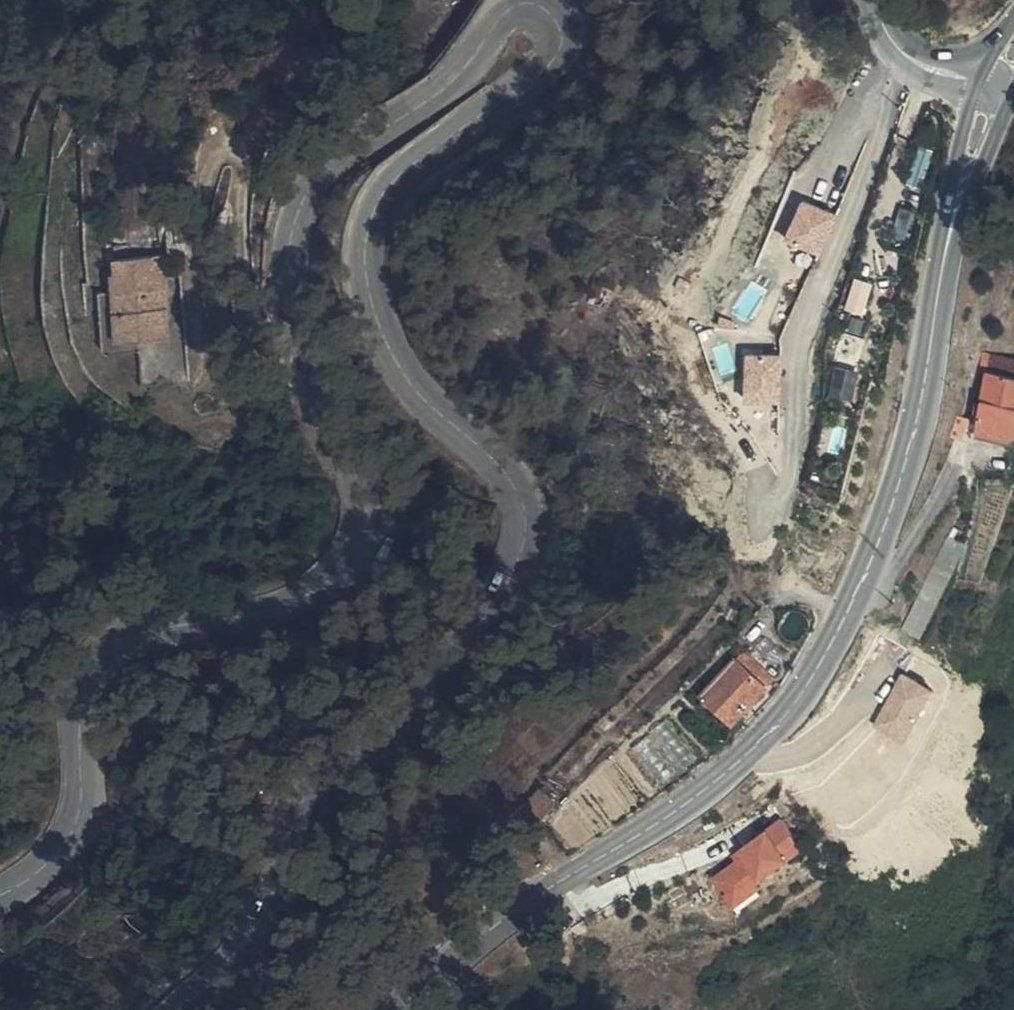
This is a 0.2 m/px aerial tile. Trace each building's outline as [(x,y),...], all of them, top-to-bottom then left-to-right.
[(808,198),(791,235),(825,250),(841,212),(808,198)] [(161,298),(161,259),(84,261),(84,298),(161,298)] [(864,310),(874,281),(859,275),(849,305),(864,310)] [(841,340),(833,339),(832,344),(831,391),(852,394),(856,338),(843,330),(841,340)] [(856,331),(843,330),(856,338),(856,331)] [(193,352),(185,331),(166,337),(175,358),(193,352)] [(832,344),(833,339),(824,337),(822,344),(822,363),(828,364),(824,391),(831,391),(832,344)] [(783,398),(785,351),(751,349),(749,397),(783,398)] [(1013,437),(1013,358),(986,354),(983,372),(988,372),(979,432),(1013,437)] [(935,562),(904,630),(922,638),(953,570),(935,562)] [(732,724),(782,676),(753,648),(705,695),(732,724)] [(698,755),(669,717),(654,728),(684,766),(698,755)] [(680,772),(650,734),(636,745),(665,783),(680,772)] [(785,812),(769,824),(793,856),(809,844),(785,812)] [(793,856),(769,824),(751,837),(757,845),(749,852),(717,875),(732,895),(761,873),(764,877),(793,856)] [(757,845),(751,837),(743,844),(749,852),(757,845)] [(761,873),(732,895),(741,908),(770,886),(764,877),(761,873)]
